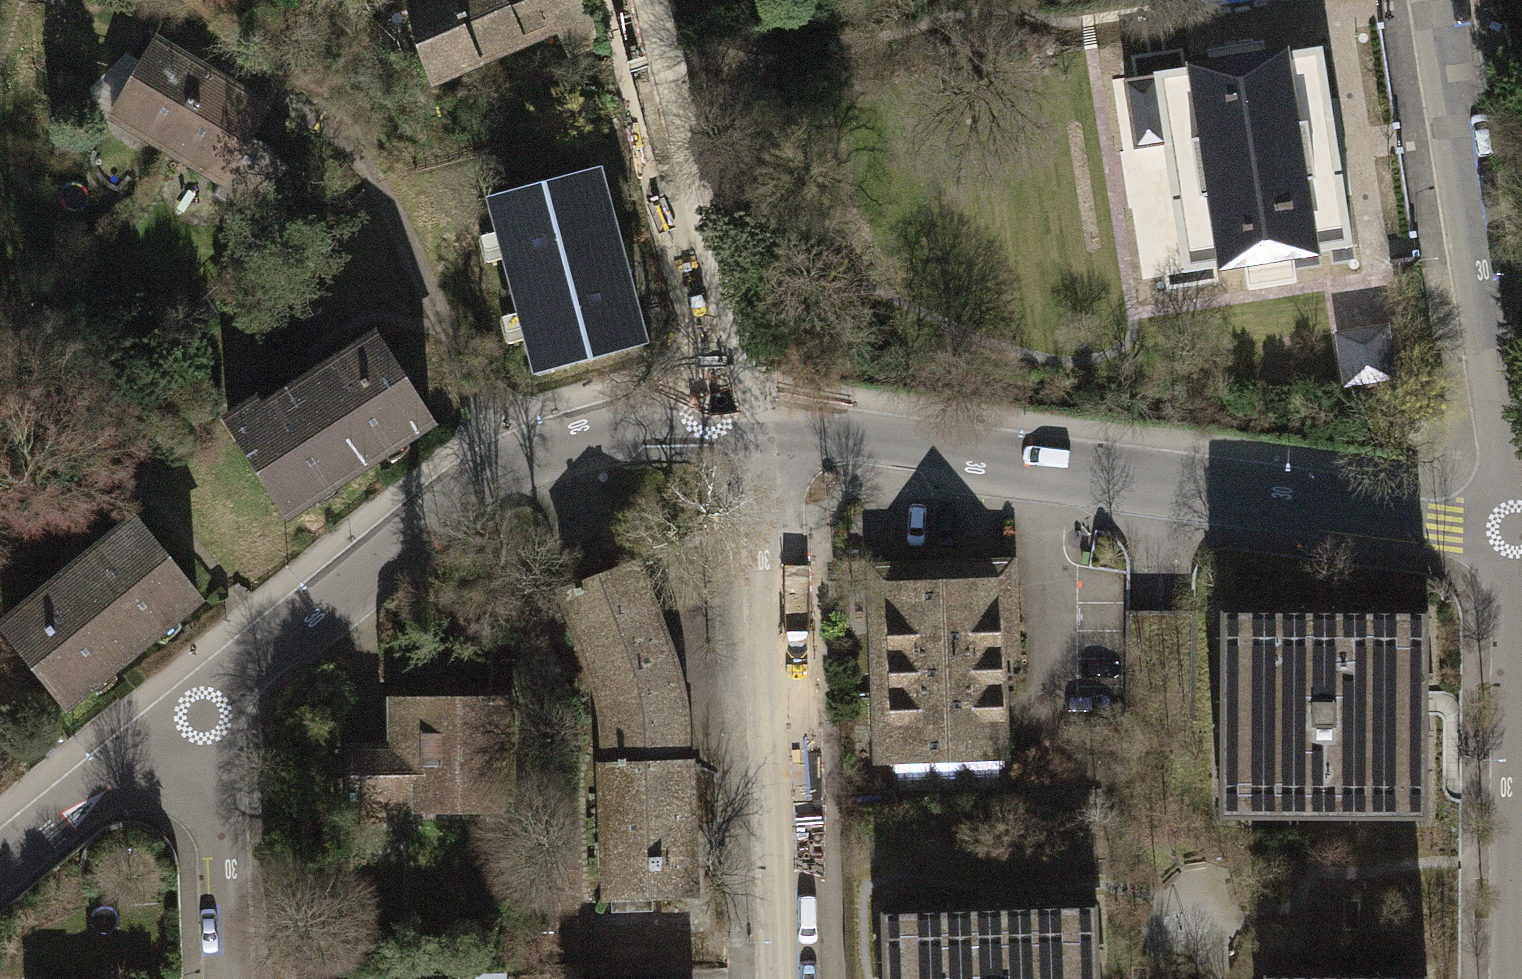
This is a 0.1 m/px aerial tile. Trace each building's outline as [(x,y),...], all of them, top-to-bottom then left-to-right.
[(404,2),(432,77),(557,30),(559,39),(591,16),(584,0),(410,0),(404,2)] [(107,114),(164,146),(205,74),(190,66),(199,51),(171,35),(162,51),(148,43),(107,114)] [(1325,45),(1124,76),(1135,147),(1166,142),(1187,277),(1358,250),(1325,45)] [(230,89),(205,74),(164,146),(221,179),(263,106),(251,100),(258,89),(237,77),(230,89)] [(585,175),(487,201),(531,364),(628,339),(585,175)] [(248,401),(219,419),(278,511),(420,421),(366,337),(253,408),(248,401)] [(57,703),(188,597),(125,519),(0,620),(0,633),(57,703)] [(991,584),(993,657),(1016,657),(1014,555),(867,559),(872,764),(889,764),(884,587),(991,584)] [(600,704),(603,764),(683,763),(675,682),(661,632),(631,561),(560,587),(587,645),(600,704)] [(884,587),(889,764),(889,791),(997,788),(993,657),(991,584),(884,587)] [(1425,611),(1217,610),(1216,815),(1424,816),(1425,611)] [(492,794),(489,697),(404,699),(406,749),(381,750),(381,743),(348,744),(348,751),(346,751),(348,798),(349,821),(380,820),(379,797),(492,794)] [(688,896),(683,763),(603,764),(607,892),(688,896)] [(880,910),(882,978),(1103,978),(1102,905),(880,910)]
